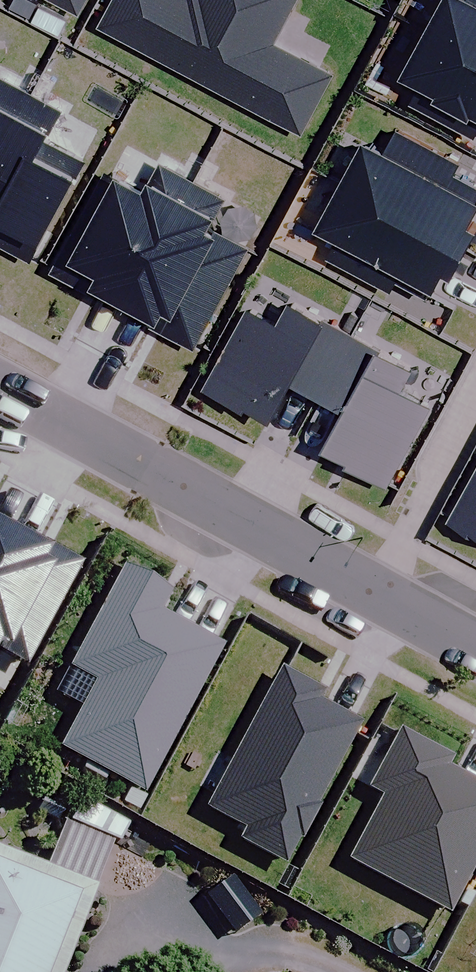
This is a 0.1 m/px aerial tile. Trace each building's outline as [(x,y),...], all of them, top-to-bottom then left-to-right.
[(106,15),(307,124),(340,65),(280,32),(297,0),(114,0),(106,15)] [(433,24),(434,25),(475,48),(475,0),(446,0),(433,24)] [(434,25),(406,75),(423,84),(418,94),(475,126),(475,48),(434,25)] [(38,83),(7,66),(0,79),(0,153),(38,83)] [(38,83),(0,153),(0,232),(36,251),(88,154),(48,133),(67,99),(38,83)] [(376,127),(349,176),(430,220),(474,244),(475,242),(475,181),(457,171),(465,156),(404,123),(396,138),(376,127)] [(130,301),(201,171),(168,153),(158,171),(134,157),(127,170),(114,163),(60,263),(130,301)] [(236,190),(201,171),(130,301),(200,339),(253,241),(225,225),(230,217),(223,214),(236,190)] [(430,220),(349,176),(328,214),(349,225),(335,249),(396,282),(401,272),(433,289),(453,252),(466,259),(474,244),(430,220)] [(285,315),(255,299),(212,377),(252,398),(254,393),(278,406),(299,367),(328,383),(359,326),(298,293),(285,315)] [(418,358),(359,326),(328,383),(355,398),(335,436),(358,449),(355,454),(395,475),(437,398),(405,381),(418,358)] [(457,511),(475,521),(475,475),(457,511)] [(12,528),(0,522),(0,551),(12,528)] [(12,528),(0,551),(0,649),(26,662),(81,561),(47,543),(45,546),(12,528)] [(167,589),(124,565),(70,666),(96,680),(61,746),(143,790),(221,645),(156,610),(167,589)] [(321,691),(280,670),(207,806),(248,828),(242,839),(284,861),(358,723),(315,701),(321,691)] [(398,730),(368,787),(384,795),(350,858),(449,911),(475,860),(475,784),(444,766),(449,756),(398,730)] [(0,853),(0,971),(56,971),(89,887),(0,853)]
